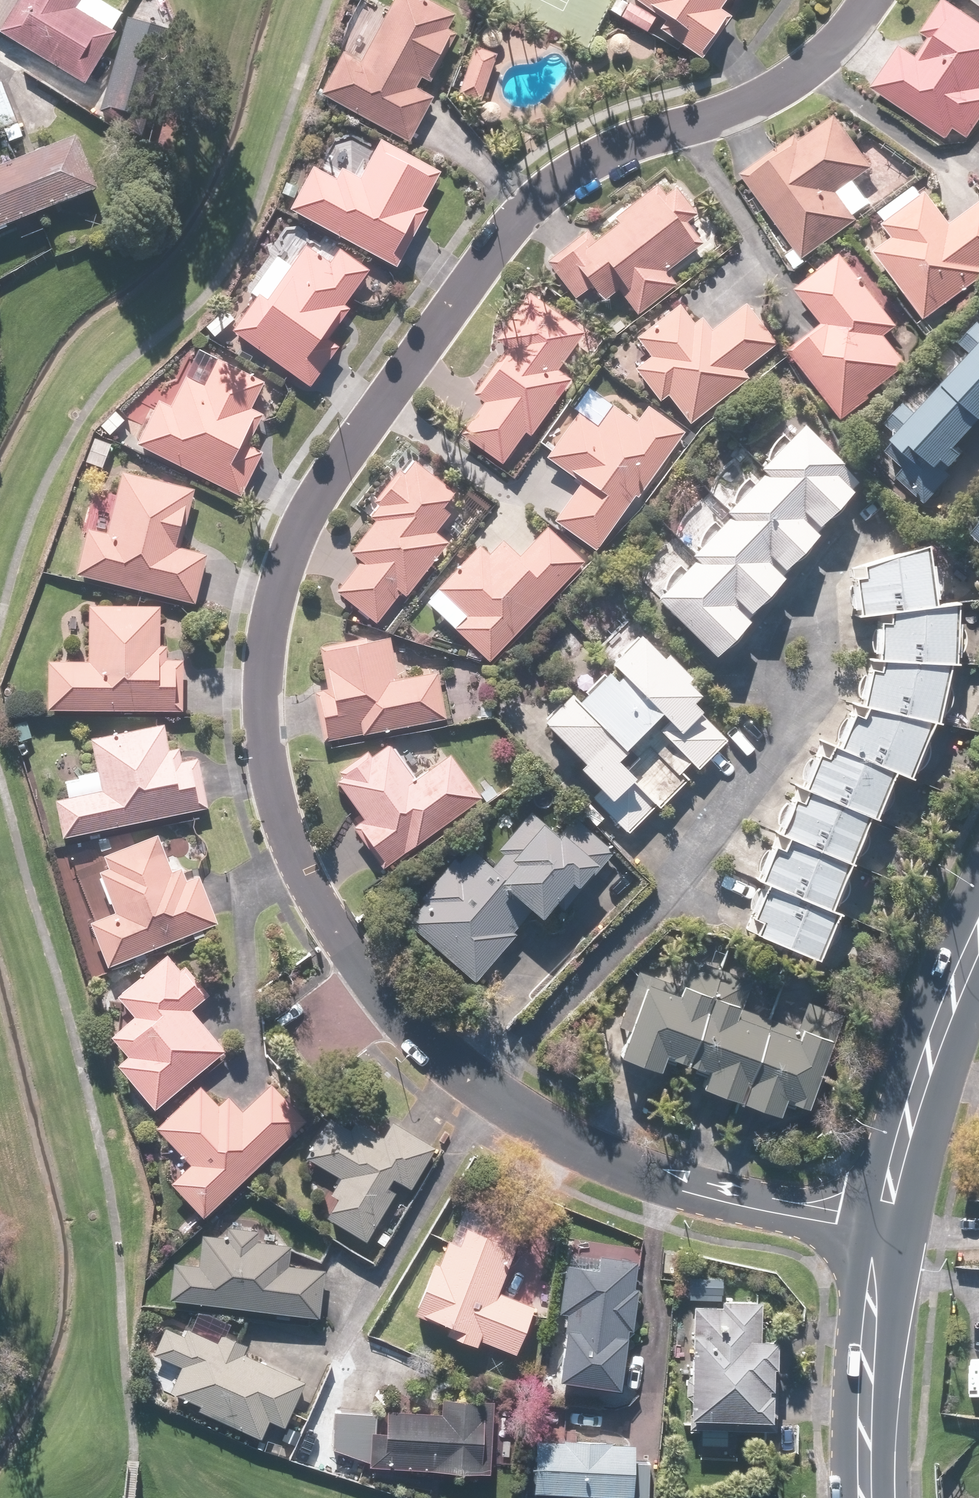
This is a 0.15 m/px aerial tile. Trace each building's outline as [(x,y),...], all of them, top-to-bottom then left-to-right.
[(123,14),(100,0),(0,0),(0,27),(3,29),(1,34),(87,84),(118,32),(114,29),(123,14)] [(326,92),(410,143),(435,102),(425,96),(461,35),(450,28),(457,16),(430,0),(395,0),(391,7),(380,0),(364,0),(324,67),(336,75),(326,92)] [(617,11),(651,33),(656,25),(706,58),(735,15),(724,8),(729,0),(625,0),(617,11)] [(951,139),(958,129),(973,139),(978,129),(978,17),(953,0),(945,0),(923,33),(930,38),(918,57),(904,47),(876,89),(951,139)] [(124,11),(96,113),(144,138),(133,111),(158,20),(124,11)] [(637,41),(616,29),(606,47),(628,59),(637,41)] [(499,55),(476,47),(460,94),(483,102),(499,55)] [(0,77),(0,142),(25,132),(1,77),(0,77)] [(785,149),(746,175),(794,246),(783,254),(797,274),(823,257),(819,251),(860,222),(857,216),(875,204),(859,180),(876,168),(859,143),(868,137),(855,118),(847,123),(833,103),(779,140),(785,149)] [(380,146),(341,127),(325,157),(320,169),(315,166),(305,187),(287,178),(278,195),(296,204),(292,212),(400,267),(429,211),(424,208),(443,172),(382,141),(380,146)] [(79,134),(0,166),(0,230),(101,189),(79,134)] [(591,231),(550,264),(578,298),(593,286),(607,302),(621,291),(640,315),(678,284),(669,272),(700,246),(684,226),(700,214),(679,188),(671,194),(661,182),(595,236),(591,231)] [(878,252),(927,319),(978,281),(978,206),(954,225),(929,192),(889,222),(900,236),(878,252)] [(711,206),(693,220),(708,238),(725,225),(711,206)] [(371,265),(295,218),(246,295),(255,300),(233,334),(316,386),(343,344),(333,338),(353,307),(347,303),(371,265)] [(902,324),(847,254),(799,291),(827,327),(794,352),(848,423),(876,401),(870,394),(908,364),(887,336),(902,324)] [(559,371),(589,328),(570,315),(566,320),(531,295),(498,341),(509,348),(477,393),(487,400),(462,435),(506,465),(527,434),(531,437),(572,380),(559,371)] [(663,402),(670,396),(695,425),(751,377),(746,372),(779,342),(748,306),(717,333),(703,316),(696,322),(681,304),(622,355),(663,402)] [(172,378),(139,442),(243,495),(265,452),(247,443),(263,412),(252,407),(265,382),(195,346),(177,381),(172,378)] [(920,414),(909,402),(887,424),(903,439),(891,451),(909,469),(900,478),(926,504),(955,476),(952,472),(970,454),(961,445),(978,428),(978,355),(920,414)] [(584,483),(556,521),(599,553),(687,431),(652,405),(639,423),(615,406),(602,423),(581,408),(546,456),(584,483)] [(757,465),(766,473),(823,529),(868,483),(803,419),(757,465)] [(116,441),(99,434),(87,463),(104,470),(116,441)] [(366,564),(343,591),(380,623),(404,595),(406,597),(452,544),(439,532),(454,514),(446,507),(459,492),(408,447),(387,471),(394,477),(363,513),(376,523),(351,551),(366,564)] [(828,533),(823,529),(766,473),(759,480),(735,456),(706,486),(710,490),(704,495),(786,576),(828,533)] [(112,536),(93,532),(84,576),(198,599),(207,553),(181,548),(188,509),(193,510),(198,487),(124,473),(112,536)] [(791,581),(786,576),(704,495),(668,532),(754,617),(791,581)] [(501,538),(488,551),(481,545),(429,598),(491,659),(586,562),(551,527),(521,558),(501,538)] [(757,620),(754,617),(668,532),(632,568),(722,655),(757,620)] [(863,612),(897,611),(940,606),(933,546),(871,564),(871,578),(861,579),(863,612)] [(965,603),(940,606),(897,611),(897,622),(884,622),(882,662),(889,662),(957,665),(963,666),(965,603)] [(91,661),(51,660),(50,709),(186,711),(187,661),(169,660),(169,644),(162,644),(163,607),(92,606),(91,661)] [(580,690),(549,719),(586,760),(581,765),(606,792),(598,800),(631,835),(691,779),(684,772),(695,763),(700,769),(731,740),(699,706),(709,697),(694,681),(696,679),(635,613),(601,645),(619,663),(600,681),(580,660),(565,674),(580,690)] [(330,684),(318,687),(330,741),(450,717),(441,673),(403,681),(393,634),(323,649),(330,684)] [(947,725),(957,665),(889,662),(888,670),(877,667),(867,704),(873,706),(937,724),(947,725)] [(918,776),(937,724),(873,706),(871,716),(856,712),(846,749),(900,769),(918,776)] [(30,718),(12,724),(20,748),(38,742),(30,718)] [(100,773),(83,776),(84,774),(84,772),(85,770),(85,768),(85,766),(85,764),(84,762),(83,760),(82,758),(81,757),(79,755),(77,754),(75,753),(73,752),(71,752),(69,752),(67,752),(65,752),(63,753),(61,754),(59,755),(58,756),(56,758),(55,760),(54,762),(54,764),(53,766),(53,768),(53,770),(54,772),(55,774),(56,776),(57,778),(58,779),(60,781),(71,836),(211,808),(201,758),(187,761),(184,746),(172,748),(167,724),(93,739),(100,773)] [(362,815),(355,820),(388,866),(485,797),(454,754),(420,779),(390,737),(334,777),(362,815)] [(881,817),(900,769),(846,749),(829,742),(810,790),(875,815),(881,817)] [(508,857),(497,869),(538,908),(548,917),(580,882),(584,886),(617,850),(550,790),(498,848),(508,857)] [(857,862),(875,815),(810,790),(805,804),(796,800),(783,834),(792,838),(857,862)] [(92,922),(110,967),(219,923),(200,876),(190,880),(185,868),(175,872),(160,833),(97,859),(118,912),(92,922)] [(838,910),(857,862),(792,838),(789,846),(779,843),(764,881),(773,885),(838,910)] [(515,933),(538,908),(497,869),(467,842),(401,915),(476,982),(518,936),(515,933)] [(845,912),(838,910),(773,885),(760,918),(769,921),(762,937),(826,961),(845,912)] [(116,1034),(133,1055),(123,1063),(158,1107),(228,1050),(195,1009),(211,996),(187,966),(183,969),(170,954),(120,994),(126,1002),(112,1013),(124,1028),(116,1034)] [(755,977),(727,967),(694,955),(680,992),(649,980),(631,1030),(611,1023),(602,1047),(665,1069),(672,1051),(694,1059),(710,1065),(704,1081),(748,1097),(784,1110),(790,1094),(812,1102),(844,1013),(797,996),(788,1020),(778,1016),(763,1010),(761,1015),(743,1008),(755,977)] [(197,1206),(181,1221),(193,1233),(213,1215),(210,1211),(317,1111),(305,1099),(297,1107),(274,1082),(244,1111),(229,1095),(220,1104),(201,1084),(159,1123),(174,1140),(153,1159),(197,1206)] [(411,1188),(436,1147),(396,1124),(389,1136),(358,1117),(353,1125),(331,1112),(306,1152),(327,1164),(316,1182),(339,1196),(327,1216),(385,1250),(418,1193),(411,1188)] [(446,1260),(435,1257),(417,1312),(451,1323),(447,1333),(480,1344),(482,1338),(521,1351),(538,1302),(500,1289),(520,1228),(463,1209),(446,1260)] [(176,1262),(172,1298),(322,1315),(327,1268),(289,1264),(291,1245),(258,1241),(259,1230),(227,1227),(226,1236),(203,1233),(199,1265),(176,1262)] [(560,1308),(570,1309),(564,1376),(628,1382),(641,1258),(600,1254),(599,1265),(565,1262),(560,1308)] [(764,1295),(697,1291),(691,1426),(703,1427),(702,1444),(729,1445),(729,1431),(775,1434),(780,1334),(763,1333),(764,1295)] [(201,1409),(263,1437),(272,1418),(288,1426),(307,1383),(246,1355),(251,1345),(223,1333),(229,1320),(202,1307),(192,1329),(168,1318),(152,1352),(186,1367),(176,1390),(204,1403),(201,1409)] [(509,1352),(487,1352),(486,1376),(509,1377),(509,1352)] [(371,1461),(492,1470),(494,1444),(512,1446),(514,1414),(496,1413),(497,1399),(444,1395),(442,1411),(376,1406),(376,1410),(335,1407),(332,1446),(371,1461)] [(539,1436),(535,1488),(570,1490),(570,1497),(578,1497),(591,1497),(591,1492),(626,1495),(626,1497),(650,1497),(653,1460),(638,1459),(639,1444),(539,1436)]
